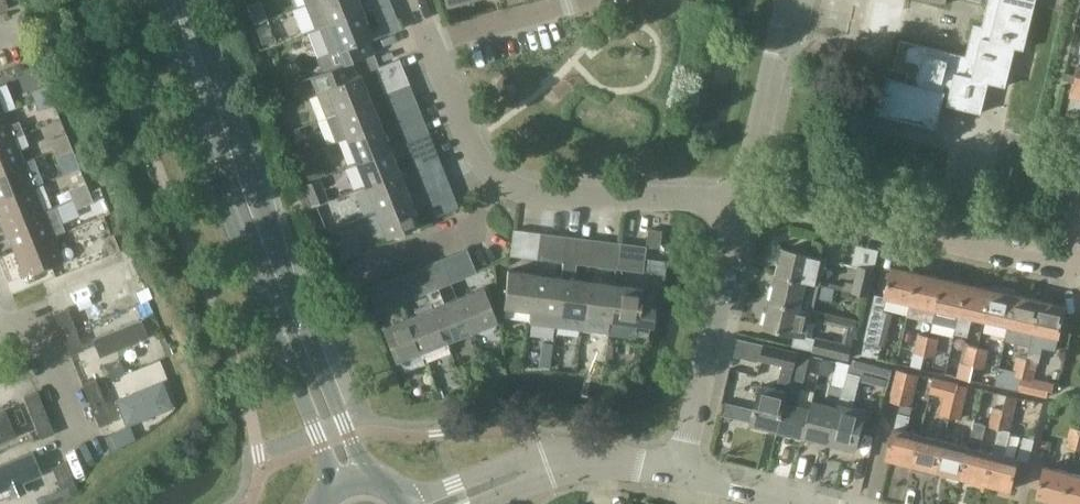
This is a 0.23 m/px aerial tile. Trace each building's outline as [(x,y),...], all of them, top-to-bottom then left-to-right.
[(9,7),(6,0),(0,0),(0,11),(9,7)] [(320,26),(363,10),(364,14),(391,3),(390,0),(371,0),(360,4),(359,0),(315,0),(306,3),(316,27),(320,26)] [(912,42),(902,40),(895,68),(912,72),(909,83),(885,77),(877,112),(937,126),(944,96),(949,97),(948,104),(981,112),(989,81),(1006,85),(1016,46),(1024,48),(1036,0),(990,0),(984,27),(975,24),(967,56),(912,42)] [(330,52),(335,67),(348,62),(373,52),(367,37),(372,35),(373,39),(401,27),(397,18),(370,29),(364,14),(363,10),(320,26),(330,52)] [(399,58),(375,68),(379,80),(404,70),(399,58)] [(327,117),(371,100),(360,73),(354,76),(348,62),(335,67),(323,72),(329,86),(317,91),(327,117)] [(384,92),(389,105),(414,95),(409,83),(384,92)] [(31,92),(35,101),(52,94),(48,85),(31,92)] [(52,94),(35,101),(39,111),(56,104),(52,94)] [(337,140),(346,137),(380,123),(371,100),(327,117),(337,140)] [(394,117),(399,129),(424,120),(419,107),(394,117)] [(14,137),(14,136),(24,132),(19,122),(9,126),(4,113),(0,115),(0,143),(14,137)] [(294,129),(296,121),(289,117),(283,118),(281,126),(285,131),(294,129)] [(346,137),(355,161),(390,147),(380,123),(346,137)] [(355,161),(365,185),(399,172),(395,160),(433,144),(428,132),(390,147),(355,161)] [(24,162),(18,147),(30,143),(26,133),(14,137),(0,143),(0,171),(24,162)] [(51,140),(55,150),(71,143),(68,134),(51,140)] [(71,143),(55,150),(59,159),(75,153),(71,143)] [(309,180),(326,174),(318,152),(301,158),(309,180)] [(414,166),(419,178),(443,169),(438,156),(414,166)] [(24,162),(0,171),(0,200),(34,186),(45,182),(39,168),(28,173),(24,162)] [(365,185),(375,210),(409,196),(399,172),(365,185)] [(409,196),(375,210),(386,236),(420,223),(414,209),(453,193),(448,181),(409,196)] [(72,188),(76,198),(91,191),(87,182),(72,188)] [(5,226),(44,211),(34,186),(0,200),(0,213),(5,226)] [(91,191),(76,198),(79,207),(95,201),(91,191)] [(5,226),(15,251),(53,235),(44,211),(5,226)] [(526,231),(513,229),(510,255),(523,257),(526,231)] [(662,231),(659,231),(648,230),(646,243),(657,244),(660,244),(662,231)] [(536,258),(549,260),(553,234),(539,232),(536,258)] [(53,235),(15,251),(25,276),(64,261),(53,235)] [(104,239),(111,255),(120,251),(114,235),(104,239)] [(562,262),(576,263),(579,237),(566,236),(562,262)] [(589,265),(602,267),(605,240),(592,239),(589,265)] [(615,268),(628,270),(631,244),(618,242),(615,268)] [(784,248),(778,275),(820,284),(821,284),(827,258),(813,255),(809,254),(807,249),(802,248),(797,251),(784,248)] [(440,258),(450,283),(463,278),(453,253),(440,258)] [(110,302),(132,293),(128,281),(135,278),(127,258),(65,283),(73,303),(105,290),(110,302)] [(557,314),(583,317),(588,281),(574,279),(576,263),(563,262),(561,277),(557,314)] [(438,287),(428,263),(416,268),(426,292),(438,287)] [(860,265),(855,284),(846,281),(845,290),(869,295),(875,269),(860,265)] [(886,296),(910,302),(917,271),(893,266),(886,296)] [(503,307),(530,310),(534,274),(507,270),(503,307)] [(910,302),(935,307),(942,277),(917,271),(910,302)] [(391,278),(401,302),(414,297),(404,273),(391,278)] [(530,310),(557,314),(561,277),(534,274),(530,310)] [(820,284),(778,275),(772,300),(801,307),(812,309),(814,310),(817,297),(820,284)] [(932,324),(956,329),(967,282),(942,277),(935,307),(932,324)] [(583,317),(609,320),(613,284),(588,281),(583,317)] [(974,316),(985,319),(992,288),(967,282),(956,329),(955,333),(969,336),(974,316)] [(367,288),(377,312),(389,307),(379,283),(367,288)] [(641,287),(613,284),(609,320),(651,325),(655,294),(640,293),(641,287)] [(820,284),(817,297),(833,300),(836,288),(820,284)] [(482,287),(457,297),(470,331),(473,330),(474,331),(477,333),(480,333),(484,333),(489,332),(492,329),(494,327),(495,325),(496,323),(496,321),(482,287)] [(985,319),(1009,324),(1016,294),(1017,289),(1005,287),(1004,291),(992,288),(985,319)] [(1009,324),(1034,330),(1040,299),(1016,294),(1009,324)] [(457,297),(432,307),(446,341),(470,331),(457,297)] [(1040,299),(1034,330),(1027,359),(1040,362),(1043,347),(1056,350),(1067,305),(1040,299)] [(812,309),(801,307),(772,300),(766,327),(806,336),(812,309)] [(432,307),(407,317),(421,351),(446,341),(432,307)] [(847,325),(844,341),(817,335),(814,350),(850,358),(859,318),(830,312),(828,321),(847,325)] [(423,356),(421,351),(407,317),(382,327),(396,361),(400,359),(402,365),(423,356)] [(872,356),(875,343),(880,323),(881,320),(870,317),(865,340),(865,341),(866,341),(863,354),(872,356)] [(142,318),(94,337),(101,355),(149,336),(142,318)] [(880,323),(875,343),(872,356),(879,358),(882,344),(885,345),(890,325),(880,323)] [(921,368),(924,355),(929,337),(918,334),(913,353),(914,353),(911,365),(921,368)] [(929,337),(924,355),(935,358),(939,339),(929,337)] [(762,360),(795,367),(798,351),(765,344),(762,360)] [(971,379),(974,366),(978,348),(967,346),(963,364),(961,363),(958,376),(971,379)] [(989,351),(978,348),(974,366),(984,369),(989,351)] [(778,431),(804,437),(811,409),(799,406),(806,377),(811,354),(798,351),(795,367),(793,372),(778,431)] [(1012,375),(1023,377),(1027,359),(1016,357),(1012,375)] [(851,364),(849,372),(862,376),(860,380),(874,383),(878,365),(854,359),(853,364),(851,364)] [(1038,362),(1027,359),(1023,377),(1033,380),(1038,362)] [(752,424),(778,431),(793,372),(783,369),(777,389),(762,385),(752,424)] [(897,371),(890,401),(911,406),(918,376),(897,371)] [(844,387),(830,444),(856,450),(867,408),(854,405),(860,380),(862,376),(849,372),(845,387),(844,387)] [(935,377),(935,379),(932,394),(944,396),(940,414),(951,417),(955,399),(958,384),(959,383),(935,377)] [(127,425),(174,406),(163,380),(116,399),(127,425)] [(804,437),(830,444),(844,387),(832,384),(827,404),(813,401),(811,409),(804,437)] [(962,419),(969,386),(958,384),(955,399),(951,417),(962,419)] [(438,399),(438,397),(436,391),(428,392),(430,399),(430,400),(438,399)] [(994,453),(986,483),(1011,490),(1019,459),(1005,456),(1012,431),(1010,431),(1018,397),(1009,394),(1005,410),(1000,428),(994,453)] [(1008,397),(1000,395),(998,404),(1005,406),(1008,397)] [(989,425),(1000,428),(1005,410),(994,407),(989,425)] [(0,411),(0,441),(16,435),(5,409),(0,411)] [(888,458),(912,465),(920,434),(907,431),(911,415),(898,412),(888,458)] [(962,477),(986,483),(994,453),(982,450),(988,425),(975,422),(969,447),(962,477)] [(1077,448),(1079,436),(1079,430),(1071,428),(1067,446),(1077,448)] [(912,465),(937,471),(945,440),(920,434),(912,465)] [(959,481),(960,477),(962,477),(969,447),(945,440),(937,471),(949,474),(948,478),(959,481)] [(36,458),(0,473),(0,502),(13,497),(15,503),(25,498),(23,493),(46,483),(36,458)] [(1038,496),(1063,503),(1071,472),(1046,466),(1038,496)] [(1069,503),(1079,503),(1079,475),(1071,472),(1063,503),(1069,503)]
